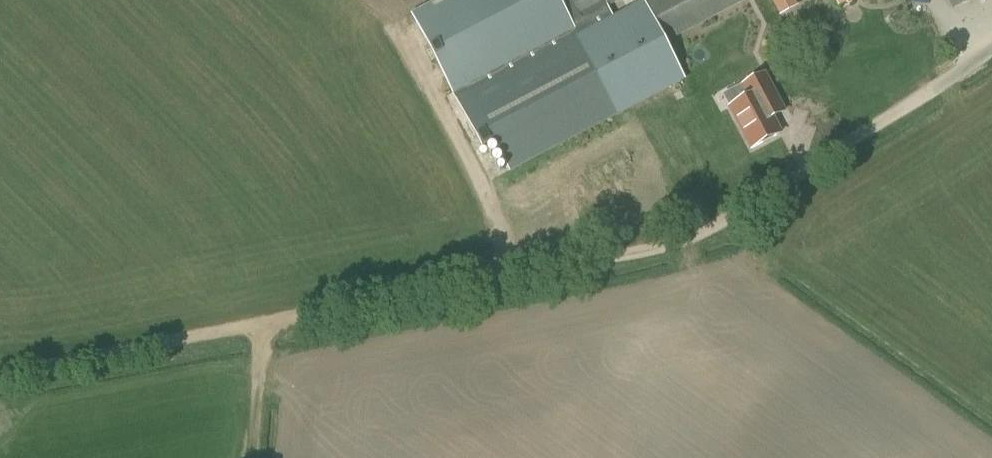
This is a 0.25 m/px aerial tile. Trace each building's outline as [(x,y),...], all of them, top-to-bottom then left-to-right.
[(741,2),(740,0),(643,0),(599,23),(593,14),(583,19),(574,24),(561,0),(432,0),(412,10),(484,145),(497,138),(512,168),(617,113),(618,114),(685,79),(666,43),(741,3),(741,2)] [(619,0),(573,0),(583,19),(593,14),(619,0)] [(798,5),(795,0),(772,0),(779,15),(798,5)] [(736,96),(736,143),(767,143),(767,124),(781,124),(781,82),(757,82),(757,96),(736,96)]
